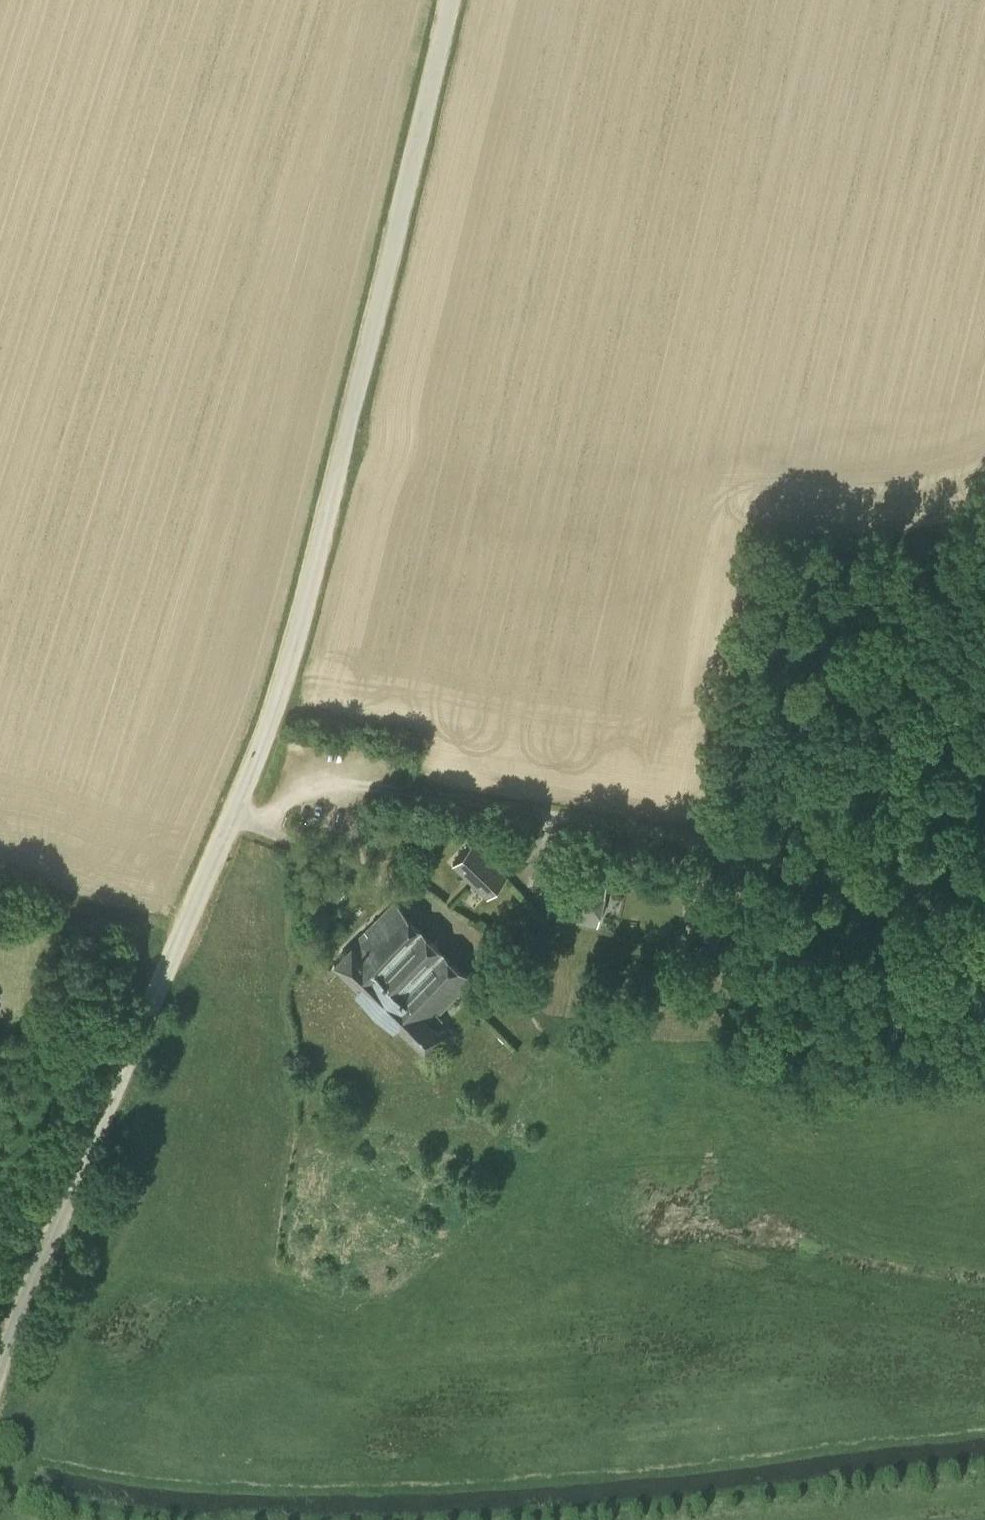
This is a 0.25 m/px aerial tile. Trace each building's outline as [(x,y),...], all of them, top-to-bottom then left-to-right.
[(415,822),(409,837),(421,842),(427,827),(415,822)] [(487,892),(506,872),(471,839),(452,860),(487,892)] [(598,920),(606,879),(555,869),(547,910),(598,920)] [(395,901),(353,944),(352,944),(335,961),(426,1048),(443,1031),(436,1025),(444,1016),(439,1011),(473,976),(395,901)] [(684,960),(704,962),(705,944),(685,943),(684,960)] [(485,1014),(491,1007),(476,994),(470,1000),(485,1014)]
